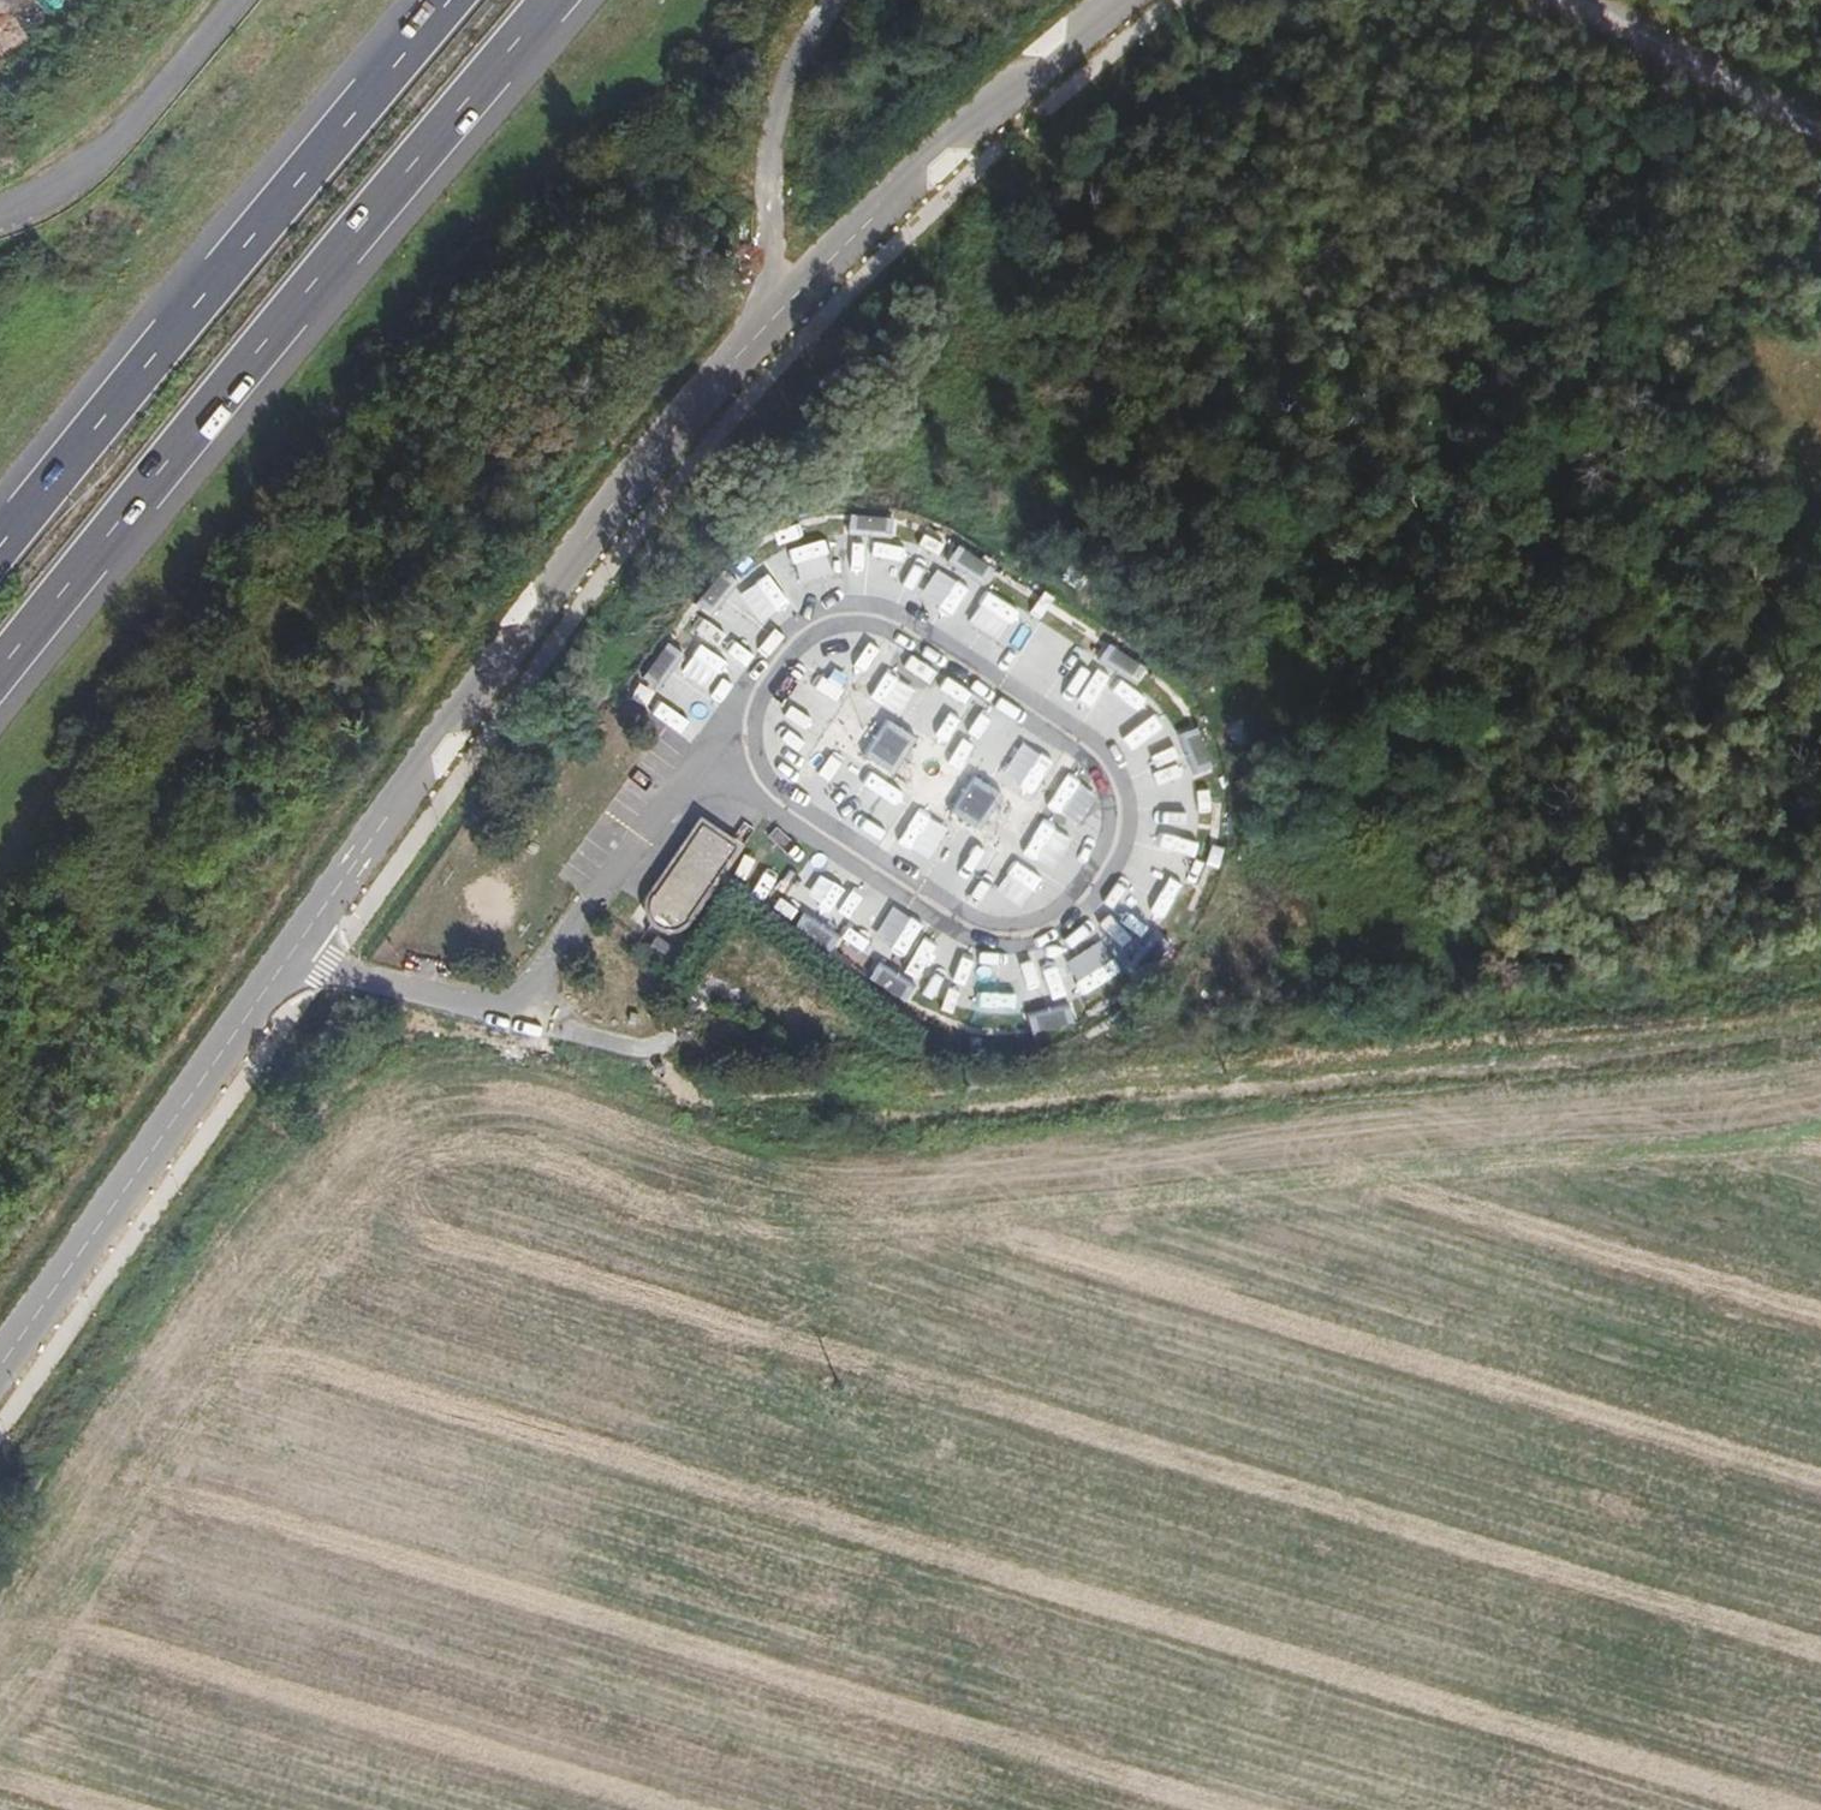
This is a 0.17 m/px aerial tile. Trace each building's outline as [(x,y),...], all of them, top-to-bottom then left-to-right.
[(893,519),(852,514),(849,534),(890,539),(893,519)] [(995,568),(958,544),(946,562),(983,586),(995,568)] [(736,576),(717,564),(692,603),(711,615),(736,576)] [(684,653),(665,640),(639,679),(658,692),(684,653)] [(1146,666),(1110,642),(1098,660),(1134,684),(1146,666)] [(914,738),(886,720),(863,756),(890,774),(914,738)] [(1196,725),(1176,733),(1193,776),(1213,768),(1196,725)] [(1001,794),(974,776),(951,813),(978,831),(1001,794)] [(735,844),(698,824),(639,905),(653,928),(680,927),(735,844)] [(841,941),(799,912),(787,929),(829,958),(841,941)] [(1157,933),(1123,969),(1139,985),(1174,948),(1157,933)] [(917,987),(875,958),(863,975),(905,1004),(917,987)] [(1069,1003),(1026,1013),(1032,1039),(1075,1030),(1069,1003)]
